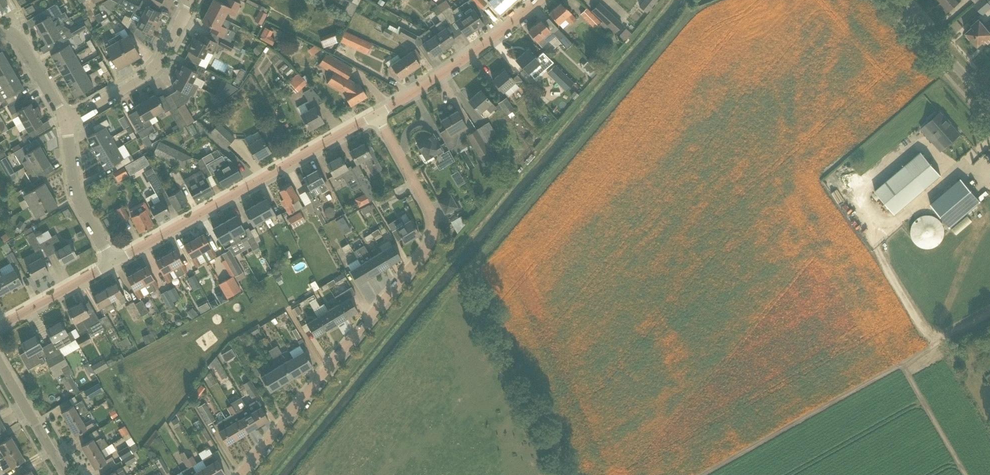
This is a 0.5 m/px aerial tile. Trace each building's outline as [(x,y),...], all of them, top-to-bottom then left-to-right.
[(142,16),(159,25),(162,20),(159,19),(162,13),(157,11),(163,0),(142,0),(139,6),(138,5),(134,12),(142,16)] [(208,10),(224,18),(227,12),(235,16),(241,3),(234,0),(227,0),(225,4),(217,0),(213,0),(208,10)] [(453,10),(446,0),(445,0),(438,5),(442,11),(450,22),(449,23),(451,24),(455,21),(465,36),(474,30),(464,15),(465,14),(459,6),(453,10)] [(481,8),(473,0),(469,0),(459,6),(465,14),(464,15),(474,30),(484,23),(478,15),(483,11),(481,8)] [(481,8),(487,2),(485,0),(473,0),(481,8)] [(488,0),(500,13),(515,0),(488,0)] [(658,0),(643,0),(638,5),(647,12),(658,0)] [(938,0),(935,3),(938,7),(941,4),(947,11),(959,0),(938,0)] [(599,2),(592,10),(615,32),(622,24),(599,2)] [(561,3),(549,13),(558,24),(565,18),(571,24),(576,19),(571,13),(566,7),(565,8),(561,3)] [(35,10),(32,5),(25,9),(28,14),(35,10)] [(62,22),(69,18),(65,12),(61,14),(59,18),(57,19),(52,10),(49,12),(47,8),(35,16),(39,22),(35,24),(39,30),(37,31),(39,35),(62,22)] [(581,14),(595,28),(601,23),(587,8),(581,14)] [(220,25),(224,18),(208,10),(202,21),(213,27),(210,31),(222,38),(223,38),(228,29),(220,25)] [(257,15),(265,19),(267,14),(260,11),(257,15)] [(443,49),(455,41),(445,26),(449,23),(450,22),(442,11),(436,15),(440,21),(435,25),(440,32),(434,36),(443,49)] [(157,30),(159,25),(142,16),(134,12),(131,18),(132,19),(128,27),(142,41),(147,32),(151,34),(154,28),(157,30)] [(973,27),(966,33),(967,34),(966,36),(969,39),(972,39),(978,46),(986,39),(989,43),(989,41),(989,26),(986,29),(978,19),(971,25),(973,27)] [(550,31),(541,20),(528,31),(537,41),(538,41),(542,47),(556,36),(561,41),(566,48),(573,43),(559,27),(553,32),(552,33),(550,31)] [(62,22),(39,35),(41,39),(43,38),(47,44),(50,42),(52,46),(63,40),(57,30),(64,26),(62,22)] [(73,35),(86,28),(83,22),(70,29),(73,35)] [(260,38),(273,45),(276,39),(270,36),(273,31),(266,27),(260,38)] [(403,27),(399,34),(414,42),(417,35),(403,27)] [(383,33),(390,37),(392,31),(385,28),(383,33)] [(422,44),(426,49),(432,57),(443,49),(434,36),(429,29),(419,36),(424,43),(422,44)] [(621,34),(625,38),(630,33),(625,29),(621,34)] [(372,42),(345,30),(340,41),(367,53),(372,42)] [(324,46),(339,41),(336,31),(321,37),(324,46)] [(106,47),(118,69),(140,56),(128,34),(121,39),(118,34),(110,39),(113,43),(106,47)] [(193,37),(187,49),(203,58),(207,51),(211,53),(217,42),(202,35),(199,40),(193,37)] [(235,44),(223,38),(222,38),(219,45),(231,51),(235,44)] [(69,44),(51,55),(57,65),(75,55),(69,44)] [(245,54),(247,50),(235,44),(233,48),(245,54)] [(321,49),(315,45),(311,48),(315,54),(321,49)] [(421,58),(415,50),(415,49),(402,58),(401,59),(410,72),(420,65),(418,61),(421,58)] [(537,58),(529,49),(516,60),(527,73),(537,64),(543,71),(554,62),(544,52),(537,58)] [(388,69),(394,77),(397,75),(400,79),(410,72),(401,59),(402,58),(399,54),(398,54),(386,62),(389,67),(387,68),(388,69)] [(75,55),(57,65),(63,76),(81,65),(75,55)] [(342,92),(351,106),(367,96),(359,82),(357,84),(347,78),(350,73),(323,57),(319,65),(333,73),(327,83),(343,92),(342,92)] [(13,69),(7,60),(0,64),(0,77),(13,69)] [(69,86),(87,76),(81,65),(63,76),(69,86)] [(177,69),(175,74),(199,86),(202,88),(206,81),(201,79),(203,75),(183,65),(180,70),(177,69)] [(566,90),(573,82),(555,65),(548,73),(566,90)] [(114,80),(108,70),(106,66),(102,68),(104,72),(102,73),(108,83),(114,80)] [(18,79),(13,69),(0,77),(0,89),(18,79)] [(595,69),(589,75),(592,78),(598,72),(595,69)] [(504,70),(493,80),(503,91),(504,91),(508,96),(519,87),(518,85),(523,81),(517,74),(512,79),(504,70)] [(289,82),(292,85),(291,87),(296,92),(307,82),(299,73),(289,82)] [(194,96),(199,86),(175,74),(172,78),(175,80),(172,86),(177,88),(176,91),(169,94),(177,108),(187,102),(191,95),(194,96)] [(87,76),(69,86),(75,97),(93,86),(87,76)] [(242,79),(236,76),(234,81),(239,84),(242,79)] [(24,88),(18,79),(0,89),(0,100),(1,101),(5,99),(8,105),(23,96),(20,90),(24,88)] [(223,80),(219,85),(232,92),(238,88),(223,80)] [(549,84),(543,93),(554,100),(560,91),(549,84)] [(301,114),(309,129),(323,121),(315,107),(324,102),(311,88),(303,92),(308,101),(304,103),(305,103),(298,107),(302,114),(301,114)] [(491,102),(481,90),(469,100),(479,112),(486,107),(490,112),(495,107),(491,102)] [(570,97),(574,100),(579,95),(575,92),(570,97)] [(148,94),(143,97),(154,115),(164,110),(165,112),(171,108),(163,95),(158,98),(155,94),(150,97),(148,94)] [(138,132),(152,124),(148,119),(154,115),(143,97),(138,100),(140,103),(135,106),(137,110),(128,115),(138,132)] [(507,114),(514,109),(506,98),(498,103),(507,114)] [(31,103),(24,107),(20,100),(8,107),(14,118),(20,115),(23,121),(40,112),(37,107),(34,109),(31,103)] [(440,132),(445,141),(449,139),(457,142),(459,134),(459,133),(467,128),(457,110),(441,120),(446,129),(440,132)] [(42,116),(40,112),(23,121),(27,127),(21,131),(23,134),(20,136),(24,142),(43,131),(40,125),(43,123),(39,118),(42,116)] [(929,121),(926,124),(940,140),(935,144),(941,151),(960,134),(940,112),(936,115),(935,113),(928,119),(929,121)] [(191,114),(184,118),(184,119),(187,124),(194,120),(191,114)] [(93,148),(111,137),(105,127),(110,124),(107,119),(93,127),(96,132),(87,137),(93,148)] [(187,124),(184,119),(177,123),(180,128),(187,124)] [(211,132),(226,146),(234,138),(219,124),(211,132)] [(483,125),(476,129),(476,130),(488,150),(496,146),(483,125)] [(488,150),(476,130),(467,135),(480,156),(488,150)] [(248,145),(256,159),(270,151),(262,138),(258,131),(252,135),(256,141),(248,145)] [(420,155),(426,164),(434,158),(433,155),(437,153),(439,156),(437,163),(440,168),(449,162),(433,134),(417,144),(423,153),(420,155)] [(93,148),(99,158),(118,148),(111,137),(93,148)] [(25,166),(45,155),(40,146),(36,148),(32,141),(21,148),(14,152),(21,163),(22,162),(25,166)] [(154,153),(174,163),(180,150),(160,141),(154,153)] [(370,166),(379,162),(374,154),(375,153),(371,145),(366,148),(364,144),(350,151),(356,163),(363,159),(368,167),(370,166)] [(117,169),(131,161),(128,156),(124,158),(118,148),(99,158),(105,169),(114,164),(117,169)] [(892,212),(939,175),(921,152),(874,189),(892,212)] [(39,179),(50,173),(46,166),(50,164),(45,155),(25,166),(27,170),(26,171),(32,182),(39,179)] [(351,191),(362,186),(362,185),(352,168),(351,166),(347,168),(341,156),(327,164),(334,176),(337,181),(343,177),(351,191)] [(218,178),(223,187),(242,176),(233,162),(225,167),(220,157),(209,163),(218,178)] [(191,193),(195,202),(214,192),(206,178),(212,175),(202,158),(197,160),(200,167),(201,170),(184,180),(185,183),(191,193)] [(11,168),(7,162),(2,166),(5,172),(11,168)] [(366,193),(369,201),(373,199),(374,199),(378,197),(365,174),(364,175),(359,164),(352,168),(362,185),(362,186),(366,193)] [(118,181),(129,175),(124,166),(113,172),(118,181)] [(147,176),(156,192),(158,195),(166,190),(152,167),(144,172),(147,176)] [(185,183),(184,180),(177,168),(171,172),(179,186),(185,183)] [(324,182),(322,178),(317,170),(304,177),(306,181),(302,184),(315,207),(314,208),(317,214),(322,212),(318,205),(321,204),(316,195),(321,192),(321,193),(328,189),(324,182)] [(451,174),(457,184),(464,180),(458,170),(451,174)] [(950,227),(980,201),(961,178),(931,204),(950,227)] [(58,205),(45,183),(32,190),(31,187),(25,190),(26,193),(24,195),(27,199),(28,198),(31,204),(30,205),(33,210),(35,210),(38,216),(37,216),(37,217),(39,216),(41,219),(47,215),(45,212),(58,205)] [(299,199),(291,185),(280,191),(284,199),(281,200),(285,207),(290,214),(295,211),(295,210),(303,206),(299,199)] [(168,196),(176,210),(188,203),(184,195),(180,189),(168,196)] [(377,207),(396,197),(392,190),(378,197),(374,199),(373,200),(377,207)] [(369,201),(366,193),(355,198),(359,206),(369,201)] [(445,213),(454,208),(456,207),(450,196),(439,202),(445,213)] [(275,213),(271,207),(267,198),(256,204),(264,219),(275,213)] [(153,212),(158,221),(170,214),(165,205),(162,200),(154,204),(152,199),(147,202),(150,207),(153,212)] [(139,232),(153,224),(149,215),(151,214),(145,202),(140,205),(143,210),(131,217),(139,232)] [(256,204),(245,210),(253,225),(264,219),(256,204)] [(361,208),(365,216),(373,212),(369,204),(361,208)] [(123,206),(117,209),(123,222),(129,218),(123,206)] [(293,228),(306,221),(300,211),(288,218),(293,228)] [(285,220),(281,213),(276,215),(280,223),(285,220)] [(398,241),(399,240),(402,238),(405,243),(406,242),(408,243),(412,241),(412,239),(419,234),(406,213),(400,217),(404,224),(396,228),(397,230),(393,232),(398,241)] [(934,215),(927,214),(921,216),(917,218),(912,224),(911,231),(912,238),(917,244),(924,247),(931,247),(938,244),(943,239),(945,231),(943,224),(939,219),(934,215)] [(244,230),(241,224),(236,215),(225,222),(233,236),(238,234),(241,239),(247,236),(244,230)] [(456,230),(466,225),(461,215),(451,220),(456,230)] [(339,227),(345,223),(342,216),(335,220),(339,227)] [(225,222),(213,228),(218,237),(221,243),(222,243),(225,249),(236,242),(233,236),(225,222)] [(253,235),(259,246),(263,244),(258,235),(259,235),(255,227),(250,230),(253,235)] [(378,228),(371,232),(374,237),(381,233),(378,228)] [(42,248),(36,237),(37,237),(33,230),(26,234),(35,251),(36,252),(37,251),(42,248)] [(81,231),(75,234),(79,240),(84,237),(81,231)] [(374,237),(371,232),(364,237),(367,241),(374,237)] [(216,255),(209,242),(204,233),(194,239),(201,252),(206,260),(211,257),(216,255)] [(42,248),(43,248),(47,256),(56,252),(58,255),(62,263),(77,256),(70,244),(63,247),(56,234),(40,243),(37,237),(36,237),(42,248)] [(254,250),(256,254),(262,251),(259,247),(260,246),(259,246),(253,235),(246,239),(253,250),(254,250)] [(194,239),(184,245),(196,266),(201,263),(196,255),(201,252),(194,239)] [(351,247),(348,243),(341,247),(344,252),(351,247)] [(369,278),(380,271),(371,257),(372,257),(365,244),(354,251),(361,264),(369,278)] [(401,258),(393,244),(382,251),(390,265),(401,258)] [(223,253),(236,276),(243,271),(231,249),(223,253)] [(187,271),(180,258),(175,250),(165,255),(173,268),(177,277),(187,271)] [(371,257),(380,271),(390,265),(382,251),(372,257),(371,257)] [(12,266),(13,266),(19,262),(13,252),(6,255),(12,266)] [(155,261),(160,269),(168,282),(172,279),(168,271),(173,268),(165,255),(155,261)] [(41,257),(26,265),(34,279),(49,271),(41,257)] [(350,270),(358,284),(369,278),(361,264),(350,270)] [(149,293),(154,290),(159,287),(152,274),(147,266),(137,271),(149,293)] [(24,285),(19,277),(14,269),(3,275),(11,289),(10,289),(12,292),(24,285)] [(10,289),(11,289),(3,275),(0,270),(0,295),(10,289)] [(149,293),(137,271),(127,277),(139,298),(149,293)] [(279,271),(273,274),(277,280),(282,277),(279,271)] [(334,279),(327,283),(329,287),(336,283),(346,278),(343,273),(334,279)] [(188,278),(194,289),(201,285),(194,274),(188,278)] [(241,290),(233,276),(220,283),(228,297),(241,290)] [(127,301),(116,283),(105,289),(111,301),(112,301),(118,297),(122,304),(127,301)] [(322,292),(329,287),(327,283),(319,287),(322,292)] [(174,286),(167,291),(173,301),(180,297),(174,286)] [(111,301),(105,289),(93,296),(103,314),(115,307),(112,301),(111,301)] [(339,303),(347,317),(358,311),(350,297),(353,295),(349,289),(335,297),(339,303)] [(175,304),(173,301),(167,291),(166,290),(160,294),(168,308),(175,304)] [(314,294),(307,298),(309,303),(317,298),(314,294)] [(307,298),(299,302),(302,307),(309,303),(307,298)] [(143,316),(148,312),(150,312),(143,299),(136,303),(143,316)] [(217,305),(215,299),(209,302),(212,308),(217,305)] [(126,306),(135,320),(142,316),(134,301),(126,306)] [(104,328),(99,319),(95,311),(89,314),(82,302),(68,310),(75,323),(80,331),(87,328),(91,335),(104,328)] [(201,313),(210,308),(207,302),(198,307),(201,313)] [(347,317),(339,303),(328,310),(336,324),(347,317)] [(298,305),(292,309),(296,316),(301,313),(299,310),(300,309),(298,305)] [(317,316),(326,330),(336,324),(328,310),(317,316)] [(99,319),(104,328),(111,341),(119,337),(107,314),(99,319)] [(306,323),(315,337),(326,330),(317,316),(306,323)] [(46,329),(52,340),(54,342),(58,349),(72,341),(66,332),(61,321),(54,325),(53,324),(52,324),(47,327),(47,328),(47,329),(46,329)] [(256,325),(248,329),(252,336),(260,331),(256,325)] [(247,330),(238,335),(242,341),(250,336),(247,330)] [(151,332),(142,336),(145,343),(154,340),(151,332)] [(40,344),(35,335),(21,343),(28,355),(35,352),(39,360),(46,355),(40,344)] [(89,335),(78,341),(80,346),(81,345),(82,346),(92,341),(89,335)] [(302,349),(306,346),(302,339),(298,341),(302,349)] [(277,345),(273,347),(278,355),(282,352),(277,345)] [(92,364),(97,361),(89,347),(84,350),(92,364)] [(278,355),(273,347),(269,350),(273,358),(278,355)] [(221,353),(225,361),(236,356),(233,348),(221,353)] [(293,357),(302,372),(312,366),(308,357),(304,351),(293,357)] [(109,366),(121,359),(118,353),(106,361),(106,362),(109,366)] [(63,372),(54,357),(53,355),(47,358),(56,375),(63,372)] [(283,364),(291,379),(302,372),(293,357),(283,364)] [(229,379),(218,361),(213,363),(219,373),(217,374),(222,383),(229,379)] [(272,370),(281,385),(291,379),(283,364),(272,370)] [(260,373),(256,366),(251,369),(256,376),(260,373)] [(261,377),(270,391),(281,385),(272,370),(261,377)] [(216,382),(210,371),(205,377),(209,386),(216,382)] [(259,393),(251,379),(250,379),(243,383),(252,398),(259,393)] [(89,399),(104,390),(99,382),(84,391),(89,399)] [(200,383),(197,386),(191,395),(196,399),(205,387),(200,383)] [(268,419),(257,400),(256,399),(246,405),(258,426),(268,419)] [(61,412),(68,424),(80,417),(80,416),(89,411),(83,400),(61,412)] [(198,406),(208,424),(215,420),(205,402),(198,406)] [(247,432),(258,426),(246,405),(240,409),(236,402),(231,405),(247,432)] [(237,438),(247,432),(231,405),(227,407),(231,414),(225,418),(237,438)] [(109,422),(119,416),(115,408),(104,415),(109,422)] [(84,424),(80,417),(68,424),(75,435),(93,425),(91,420),(84,424)] [(214,424),(215,424),(221,436),(226,444),(237,438),(225,418),(214,424)] [(123,436),(129,432),(125,425),(118,429),(123,436)] [(204,442),(211,438),(205,427),(203,427),(198,431),(204,442)] [(81,446),(88,457),(100,450),(96,443),(102,440),(99,435),(81,446)] [(18,448),(11,437),(0,443),(0,450),(1,449),(5,456),(18,448)] [(139,449),(135,442),(129,446),(133,453),(139,449)] [(133,453),(129,446),(128,445),(117,451),(122,459),(123,458),(133,453)] [(4,472),(25,460),(18,448),(5,456),(9,463),(2,467),(4,472)] [(95,469),(104,464),(113,458),(110,453),(104,457),(100,450),(88,457),(95,469)] [(179,454),(187,467),(192,464),(188,458),(184,451),(179,454)] [(212,474),(221,474),(225,472),(213,452),(202,459),(207,466),(212,474)] [(133,453),(123,458),(127,465),(137,460),(136,459),(133,453)] [(188,458),(192,464),(192,465),(196,463),(192,455),(188,458)] [(156,460),(158,465),(163,474),(170,470),(162,457),(156,460)] [(197,472),(192,465),(192,464),(187,467),(182,471),(184,474),(198,474),(197,472)] [(207,466),(197,472),(198,474),(212,474),(207,466)]
